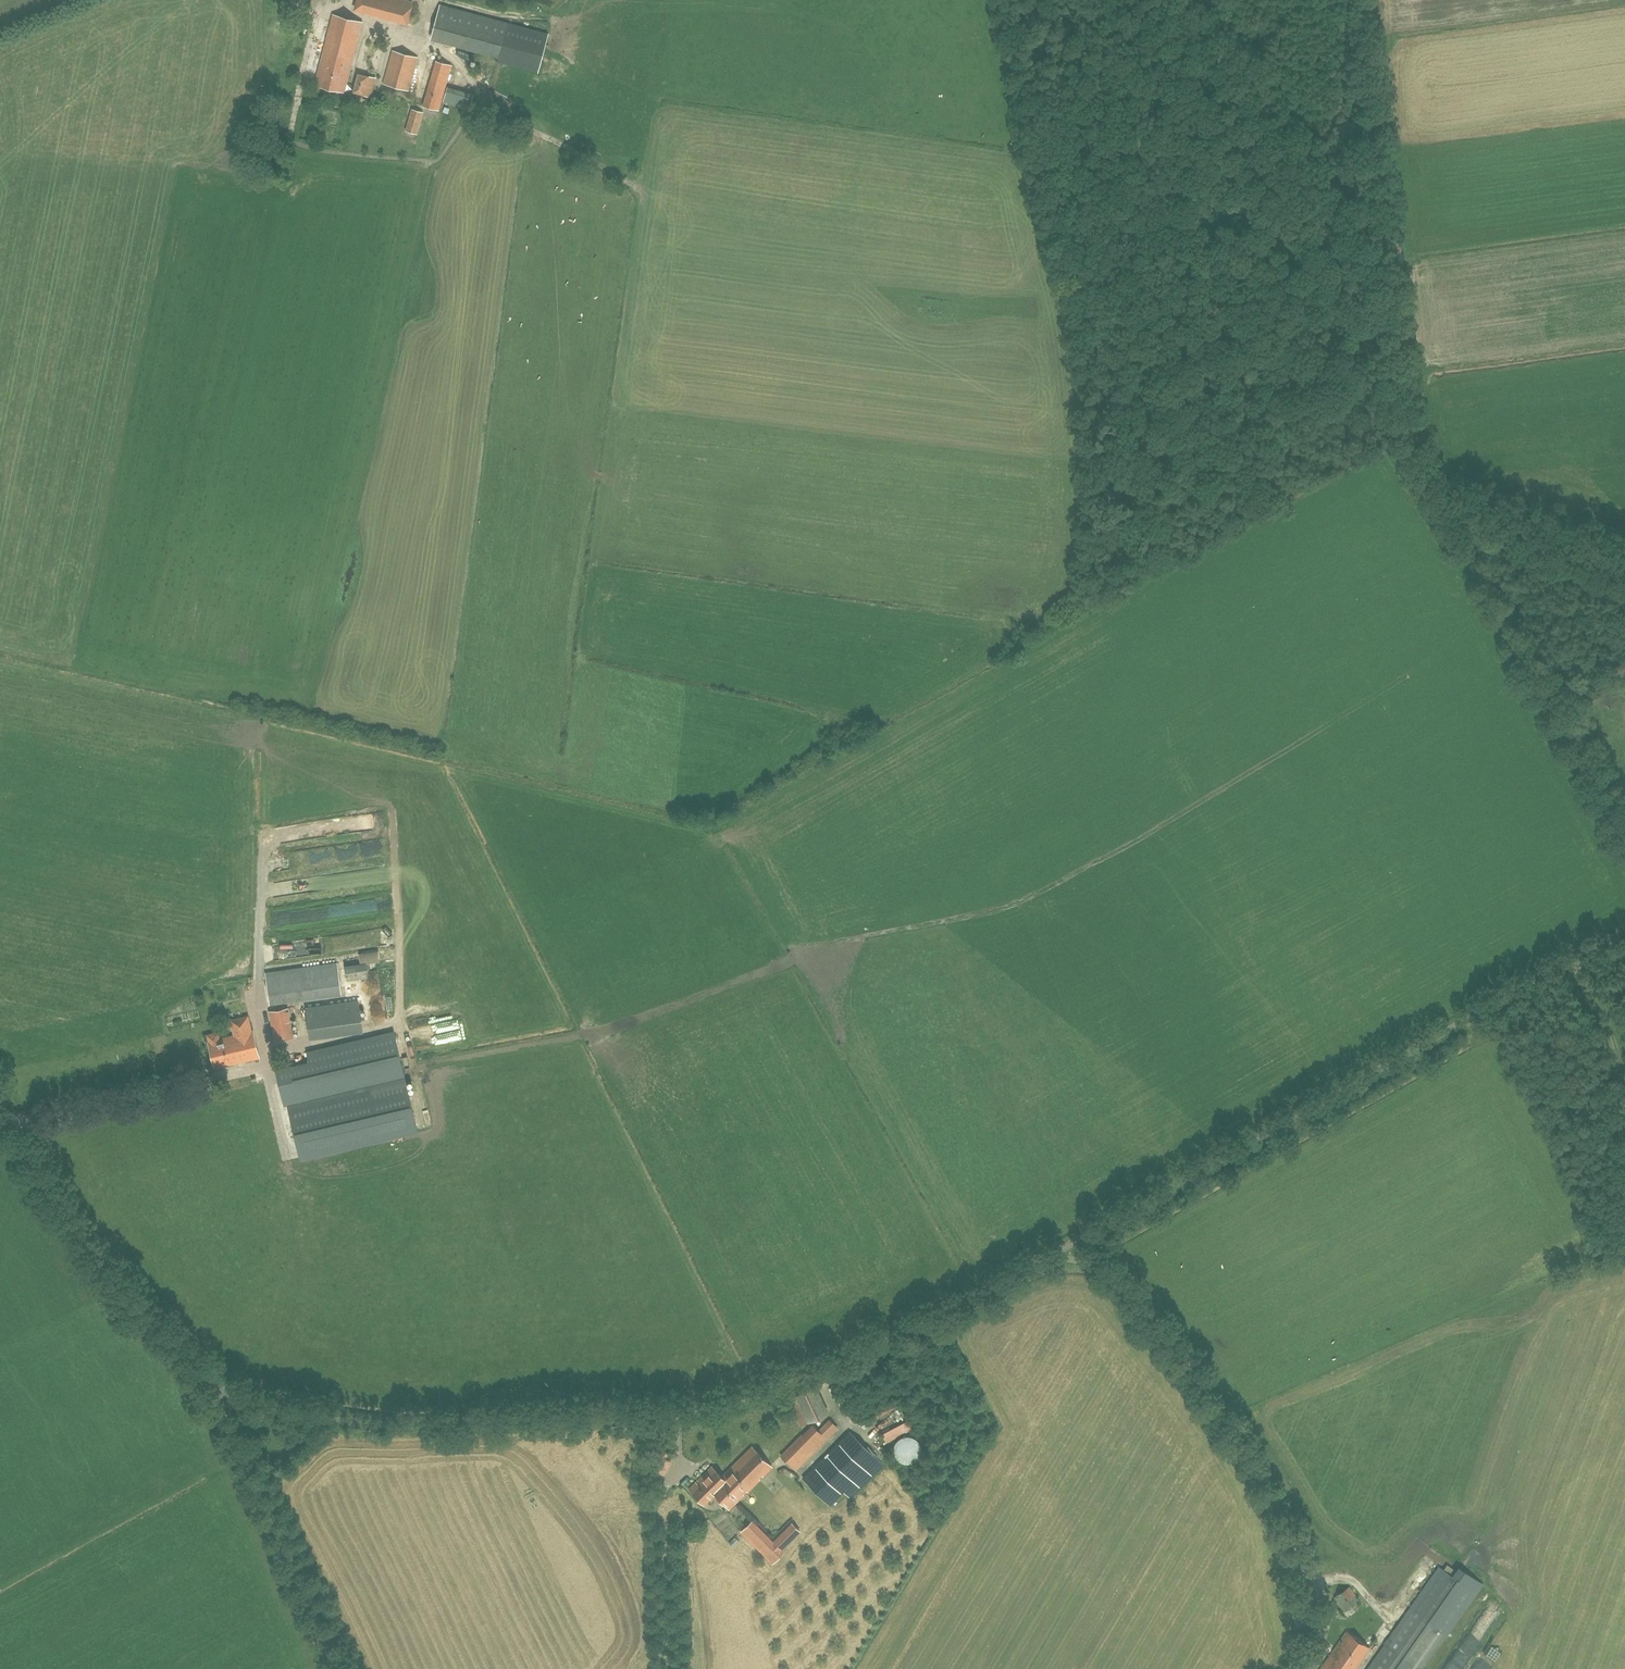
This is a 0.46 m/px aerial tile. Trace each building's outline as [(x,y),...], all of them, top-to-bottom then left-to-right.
[(413,6),(411,6),(413,1),(410,0),(356,0),(354,10),(408,24),(413,6)] [(548,35),(508,24),(440,6),(433,31),(541,60),(548,35)] [(345,91),(363,22),(334,15),(316,84),(345,91)] [(409,91),(418,57),(393,51),(384,84),(409,91)] [(440,110),(453,65),(436,60),(423,106),(440,110)] [(371,96),(375,78),(359,74),(354,92),(371,96)] [(450,91),(447,102),(470,109),(473,98),(450,91)] [(418,133),(424,112),(412,109),(405,130),(418,133)] [(352,863),(353,861),(342,861),(342,847),(338,847),(338,863),(352,863)] [(310,852),(312,865),(335,861),(333,849),(310,852)] [(369,959),(369,965),(388,964),(387,951),(378,952),(378,958),(369,959)] [(269,1002),(341,992),(337,962),(265,972),(269,1002)] [(349,979),(370,978),(369,964),(348,965),(349,979)] [(359,1001),(306,1008),(310,1039),(363,1032),(359,1001)] [(294,1038),(293,1030),(289,1008),(269,1011),(275,1042),(294,1038)] [(253,1031),(252,1031),(248,1017),(231,1021),(234,1035),(218,1039),(216,1032),(207,1034),(209,1040),(208,1041),(214,1068),(259,1058),(253,1031)] [(312,1077),(280,1085),(284,1103),(287,1102),(301,1157),(417,1130),(403,1069),(394,1032),(307,1052),(309,1063),(312,1077)] [(815,1387),(788,1400),(799,1425),(827,1412),(815,1387)] [(899,1399),(872,1411),(878,1424),(890,1419),(892,1423),(907,1417),(899,1399)] [(796,1470),(838,1428),(829,1419),(817,1429),(813,1425),(803,1434),(801,1434),(781,1455),(796,1470)] [(884,1434),(888,1442),(914,1430),(910,1422),(884,1434)] [(850,1433),(804,1479),(829,1504),(875,1457),(850,1433)] [(923,1438),(920,1435),(915,1433),(911,1433),(906,1434),(903,1436),(899,1439),(898,1443),(898,1447),(899,1451),(901,1456),(904,1458),(909,1460),(912,1461),(916,1460),(920,1457),(923,1454),(925,1450),(926,1447),(925,1442),(923,1438)] [(696,1482),(689,1490),(704,1505),(715,1494),(729,1509),(744,1495),(743,1494),(746,1490),(747,1491),(760,1479),(759,1478),(762,1475),(763,1476),(772,1467),(752,1447),(722,1477),(712,1467),(698,1481),(699,1482),(697,1483),(696,1482)] [(662,1474),(670,1461),(666,1458),(669,1453),(663,1449),(652,1468),(662,1474)] [(691,1458),(681,1469),(689,1477),(699,1467),(691,1458)] [(752,1521),(741,1532),(773,1563),(783,1553),(781,1550),(800,1531),(792,1523),(773,1542),(752,1521)] [(1425,1668),(1478,1593),(1442,1568),(1391,1639),(1390,1638),(1387,1642),(1389,1643),(1370,1668),(1424,1668),(1425,1668)] [(1344,1612),(1361,1601),(1351,1586),(1334,1597),(1344,1612)] [(1372,1647),(1349,1631),(1322,1668),(1356,1668),(1372,1647)]
